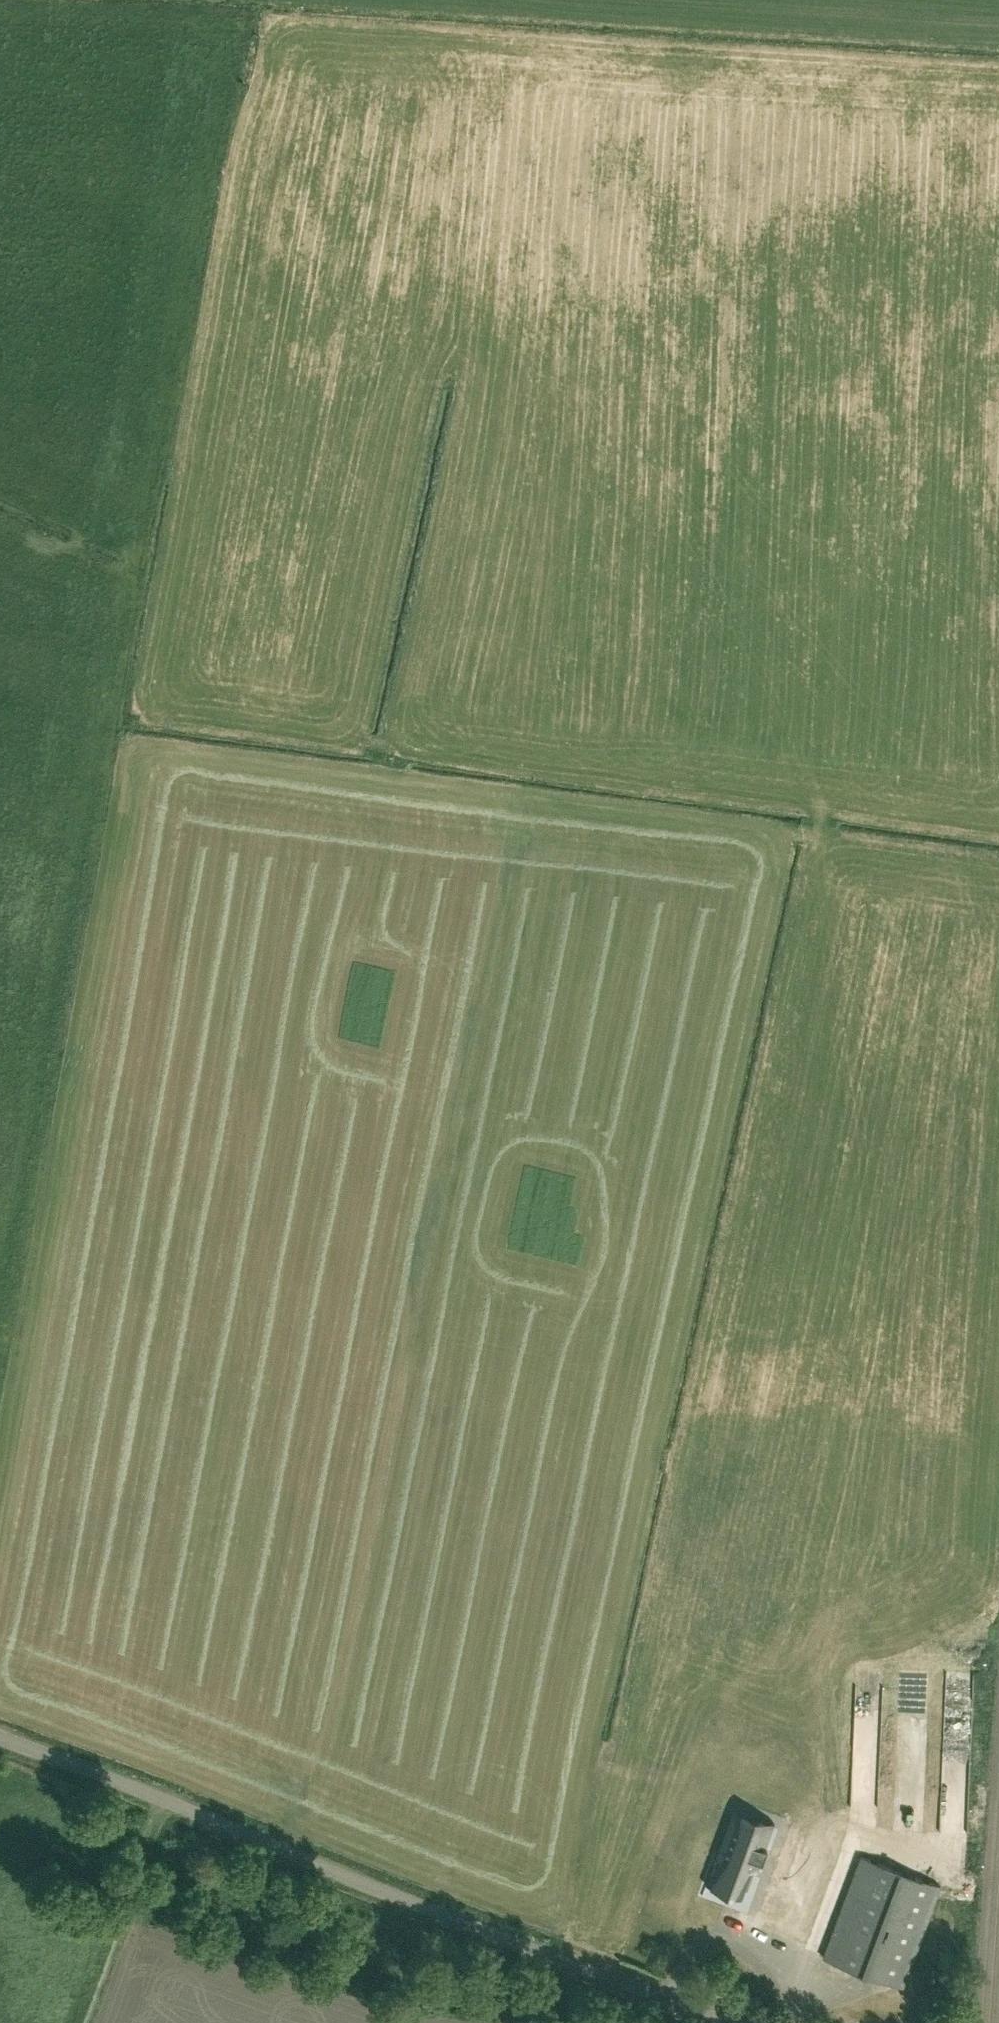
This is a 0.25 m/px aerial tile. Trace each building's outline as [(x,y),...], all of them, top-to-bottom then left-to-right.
[(861,1702),(859,1798),(881,1798),(883,1702),(861,1702)] [(751,1868),(753,1864),(757,1866),(759,1859),(761,1860),(766,1846),(764,1845),(771,1826),(743,1816),(737,1814),(736,1814),(736,1815),(729,1833),(722,1853),(718,1851),(707,1880),(742,1892),(751,1868)] [(904,1987),(944,1885),(860,1854),(822,1956),(904,1987)]
